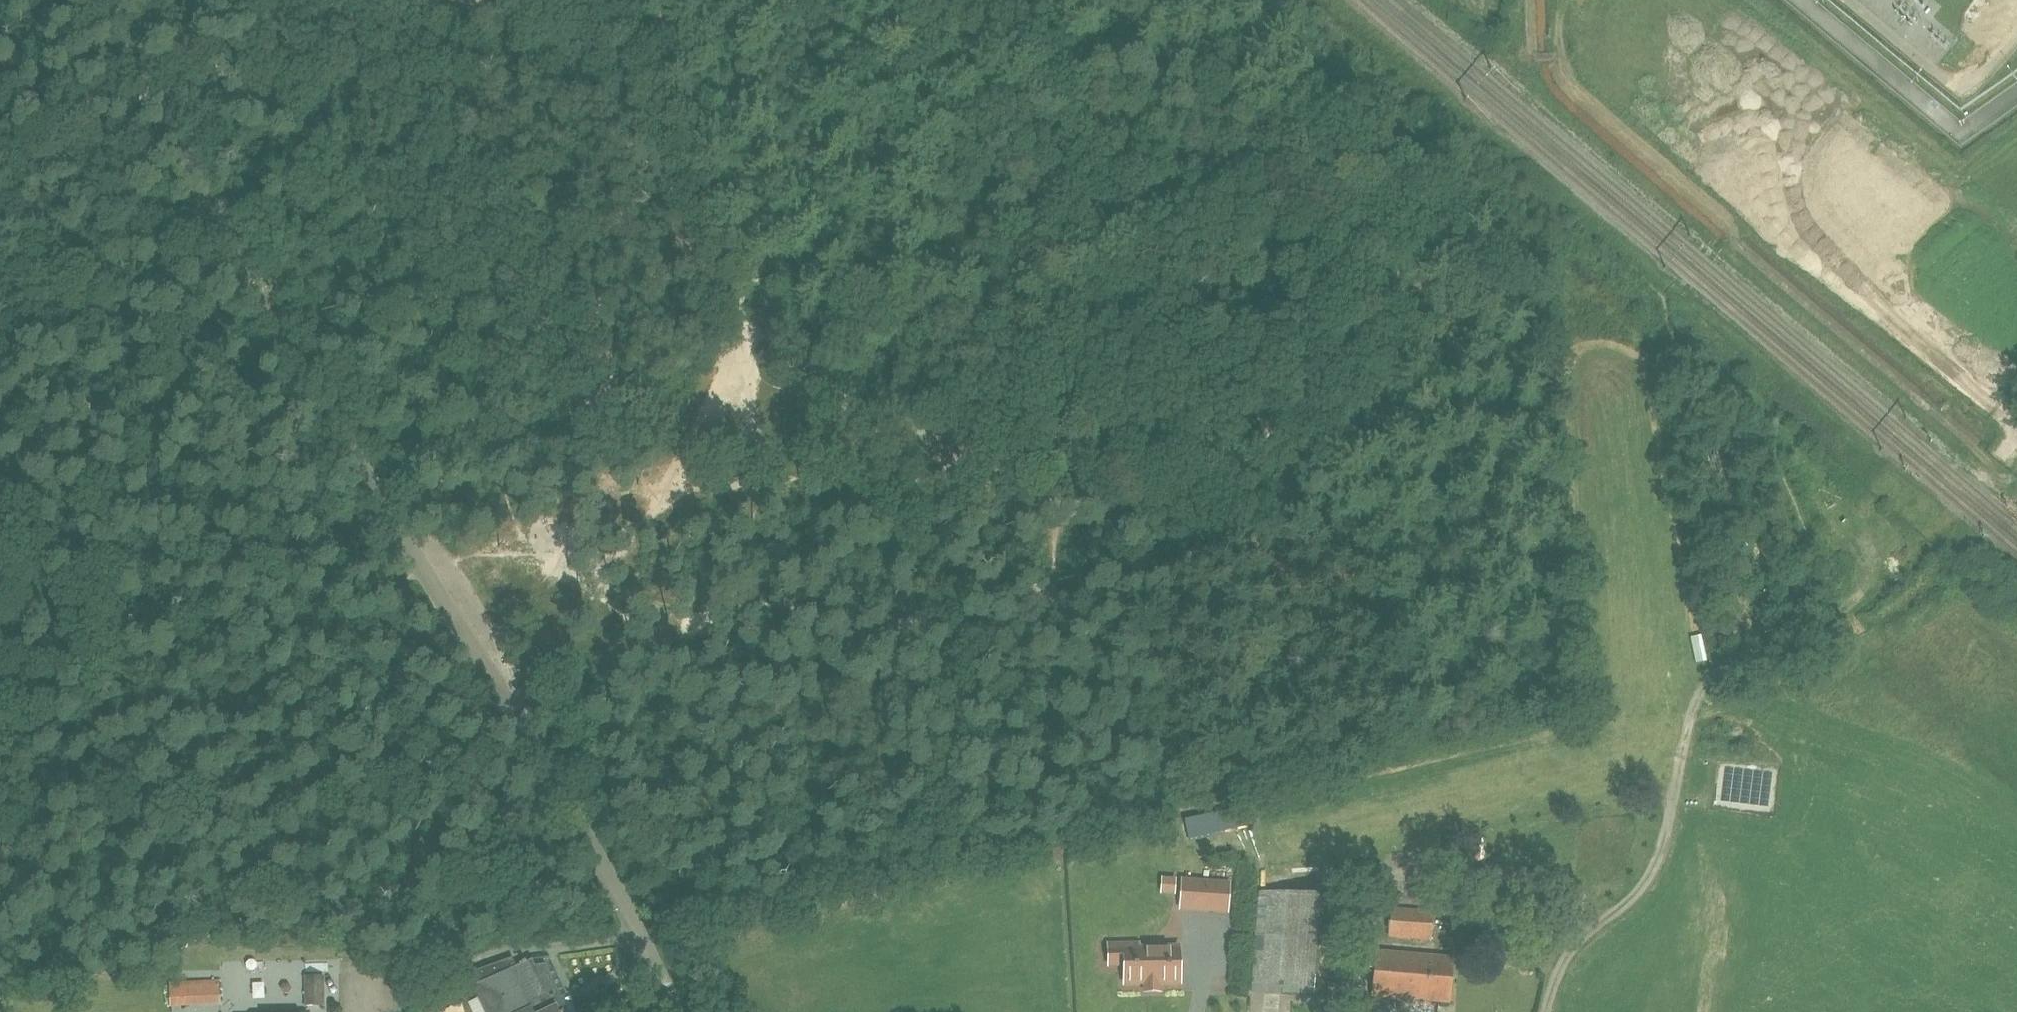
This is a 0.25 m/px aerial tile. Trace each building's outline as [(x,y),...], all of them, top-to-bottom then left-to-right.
[(1439,783),(1430,785),(1436,806),(1444,804),(1439,783)] [(1196,881),(1194,909),(1228,911),(1230,883),(1196,881)] [(1330,892),(1286,889),(1258,887),(1251,989),(1323,994),(1330,892)] [(1427,937),(1429,911),(1393,908),(1391,934),(1427,937)] [(1138,943),(1120,943),(1121,965),(1125,965),(1125,984),(1145,983),(1145,987),(1159,987),(1159,983),(1179,983),(1178,946),(1138,946),(1138,943)] [(1451,956),(1376,949),(1372,995),(1447,1001),(1451,956)] [(571,1002),(573,1001),(569,992),(567,993),(551,958),(549,956),(534,958),(534,957),(528,960),(527,958),(523,960),(524,962),(513,966),(509,957),(469,971),(486,1011),(576,1011),(571,1002)] [(168,1002),(220,1000),(218,980),(217,980),(216,976),(168,976),(168,1002)] [(306,1003),(323,1002),(322,976),(304,976),(306,1003)]
